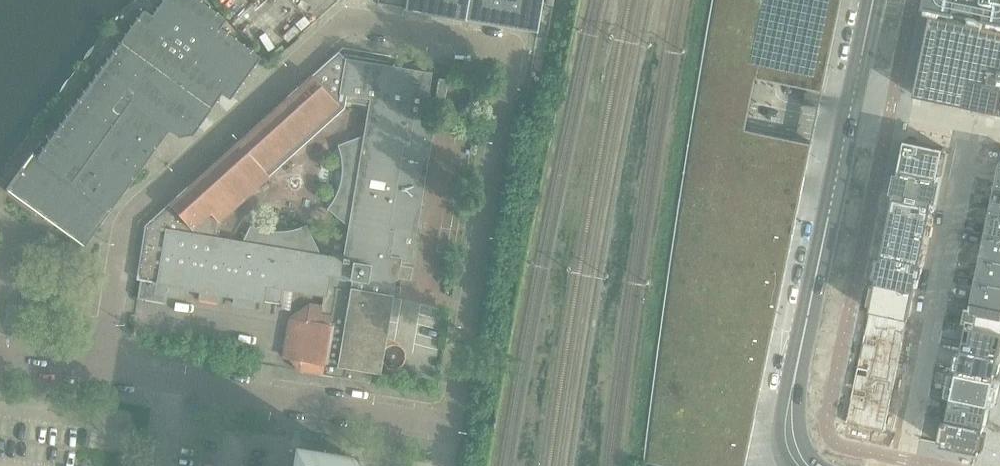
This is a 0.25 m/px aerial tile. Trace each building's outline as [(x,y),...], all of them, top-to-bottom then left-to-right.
[(221,92),(229,99),(259,57),(218,27),(225,19),(203,3),(201,1),(201,0),(163,0),(151,16),(143,10),(37,156),(32,152),(8,184),(5,189),(6,190),(7,188),(36,209),(34,212),(40,216),(42,213),(83,243),(82,245),(83,246),(168,129),(177,136),(191,133),(221,92)] [(466,0),(406,0),(405,4),(404,9),(463,19),(466,0)] [(463,19),(511,27),(536,31),(541,0),(466,0),(463,19)] [(661,465),(745,465),(842,0),(740,0),(644,463),(661,465)] [(915,94),(999,111),(999,0),(933,0),(915,94)] [(183,295),(184,287),(200,290),(199,298),(217,301),(218,293),(234,296),(233,304),(251,307),(252,299),(280,303),(283,287),(323,294),(320,313),(307,311),(296,319),(289,359),(297,370),(369,382),(371,369),(377,370),(378,364),(380,364),(380,363),(379,362),(380,352),(382,352),(382,351),(381,350),(382,340),(384,340),(384,339),(383,339),(384,328),(386,329),(386,327),(385,327),(386,316),(388,317),(388,315),(387,315),(388,305),(390,305),(390,303),(388,303),(389,297),(398,298),(399,287),(391,286),(393,277),(395,277),(398,259),(409,261),(423,176),(433,117),(422,115),(429,74),(346,60),(337,51),(144,225),(136,279),(140,280),(137,298),(164,303),(164,301),(165,292),(183,295)] [(904,139),(898,168),(937,176),(943,147),(904,139)] [(898,168),(892,196),(932,205),(937,176),(898,168)] [(990,207),(999,209),(999,184),(995,183),(990,207)] [(892,196),(881,253),(920,261),(932,205),(892,196)] [(985,230),(999,233),(999,209),(990,207),(985,230)] [(980,254),(999,258),(999,233),(985,230),(980,254)] [(881,253),(875,281),(914,289),(920,261),(881,253)] [(976,277),(999,282),(999,258),(980,254),(976,277)] [(971,301),(999,307),(999,282),(976,277),(971,301)] [(875,281),(869,309),(908,317),(912,318),(918,290),(914,289),(875,281)] [(963,320),(967,321),(966,324),(999,331),(999,307),(971,301),(970,305),(966,304),(963,320)] [(869,309),(857,367),(896,375),(908,317),(869,309)] [(961,348),(998,356),(999,347),(999,331),(966,324),(961,348)] [(961,348),(956,371),(993,379),(998,356),(961,348)] [(857,367),(846,423),(885,431),(896,375),(857,367)] [(956,371),(951,395),(988,403),(993,379),(956,371)] [(951,395),(946,418),(984,426),(988,403),(951,395)] [(942,422),(939,439),(942,439),(941,443),(979,451),(979,447),(984,448),(987,431),(983,430),(984,426),(946,418),(946,422),(942,422)] [(354,457),(295,448),(293,465),(352,465),(354,457)]
